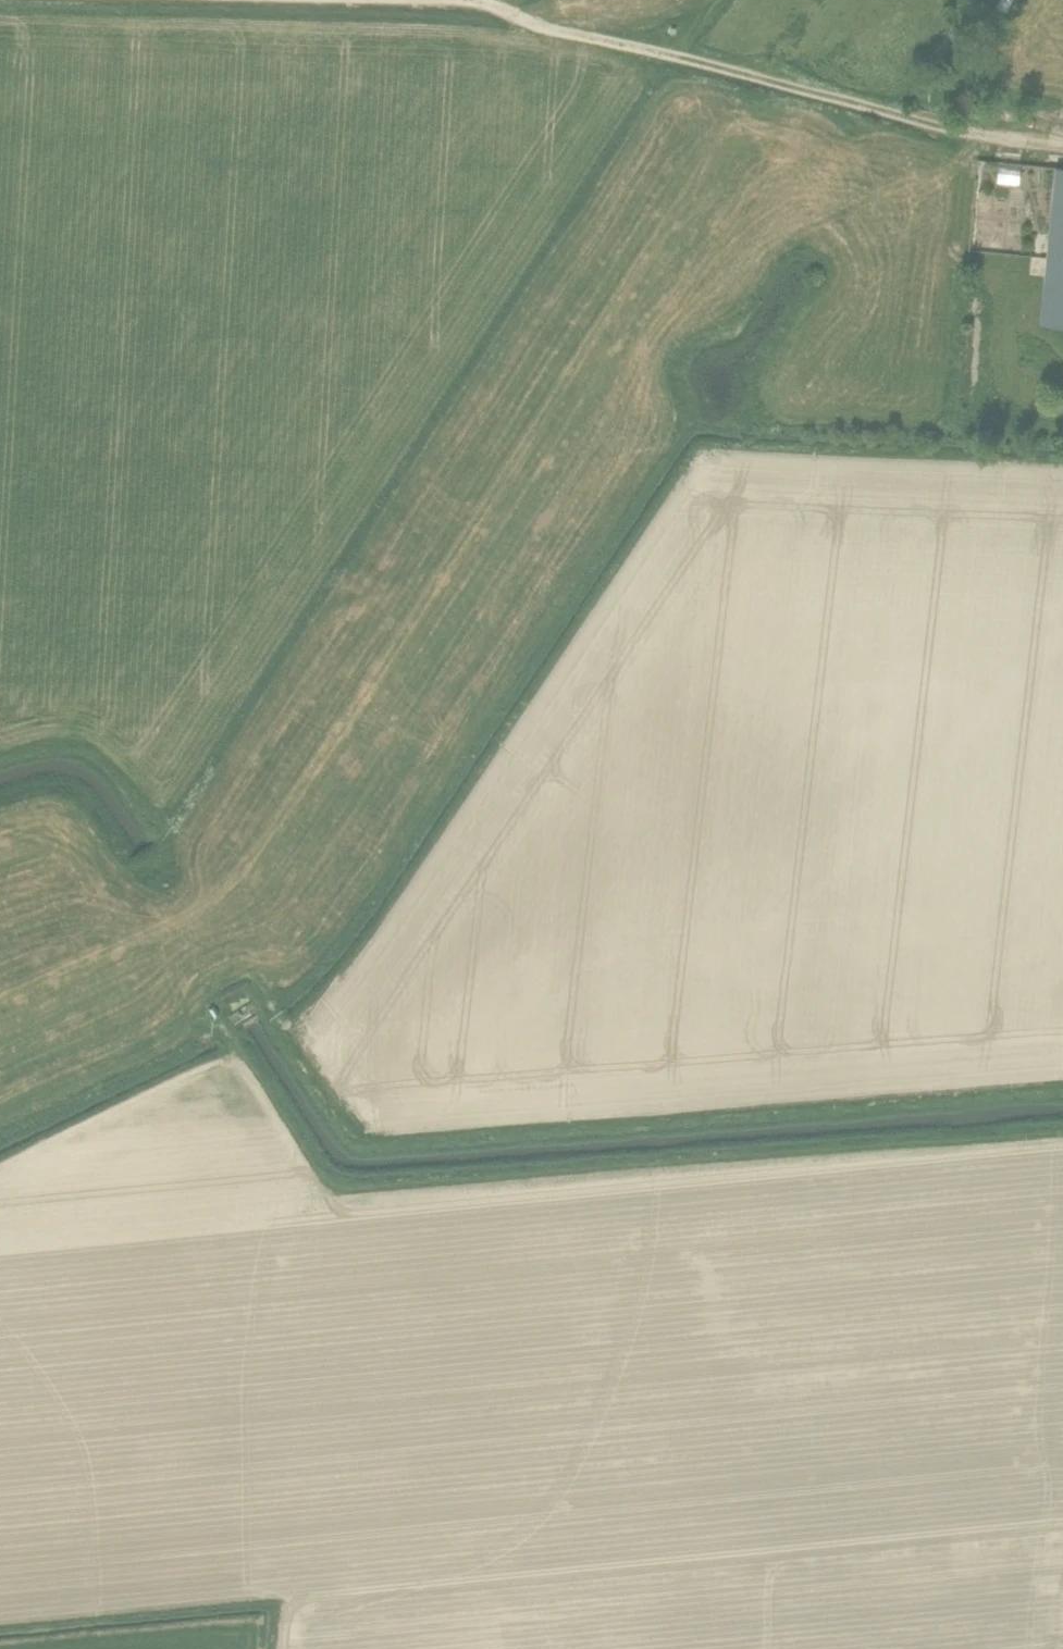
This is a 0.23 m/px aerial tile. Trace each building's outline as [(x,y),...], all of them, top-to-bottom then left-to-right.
[(1056,167),(1042,325),(1062,327),(1062,167),(1056,167)]
